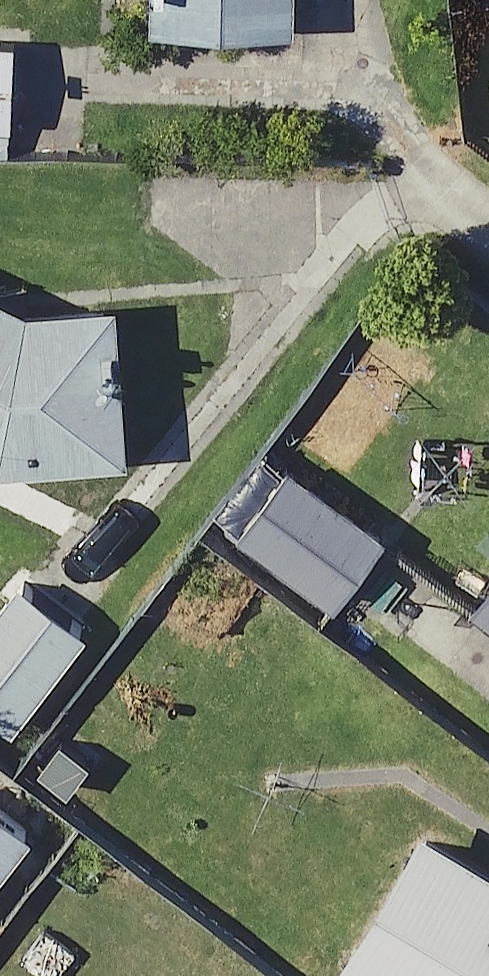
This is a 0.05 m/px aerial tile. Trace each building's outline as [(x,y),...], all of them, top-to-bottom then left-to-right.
[(129,9),(272,13),(272,0),(129,0),(129,9)] [(0,289),(0,452),(107,446),(99,302),(32,304),(0,289)] [(368,526),(264,452),(214,521),(318,596),(368,526)] [(448,588),(488,619),(488,535),(448,588)] [(0,577),(0,713),(65,629),(0,577)] [(0,806),(0,842),(17,820),(0,806)] [(398,811),(312,956),(345,975),(488,975),(488,865),(398,811)]
